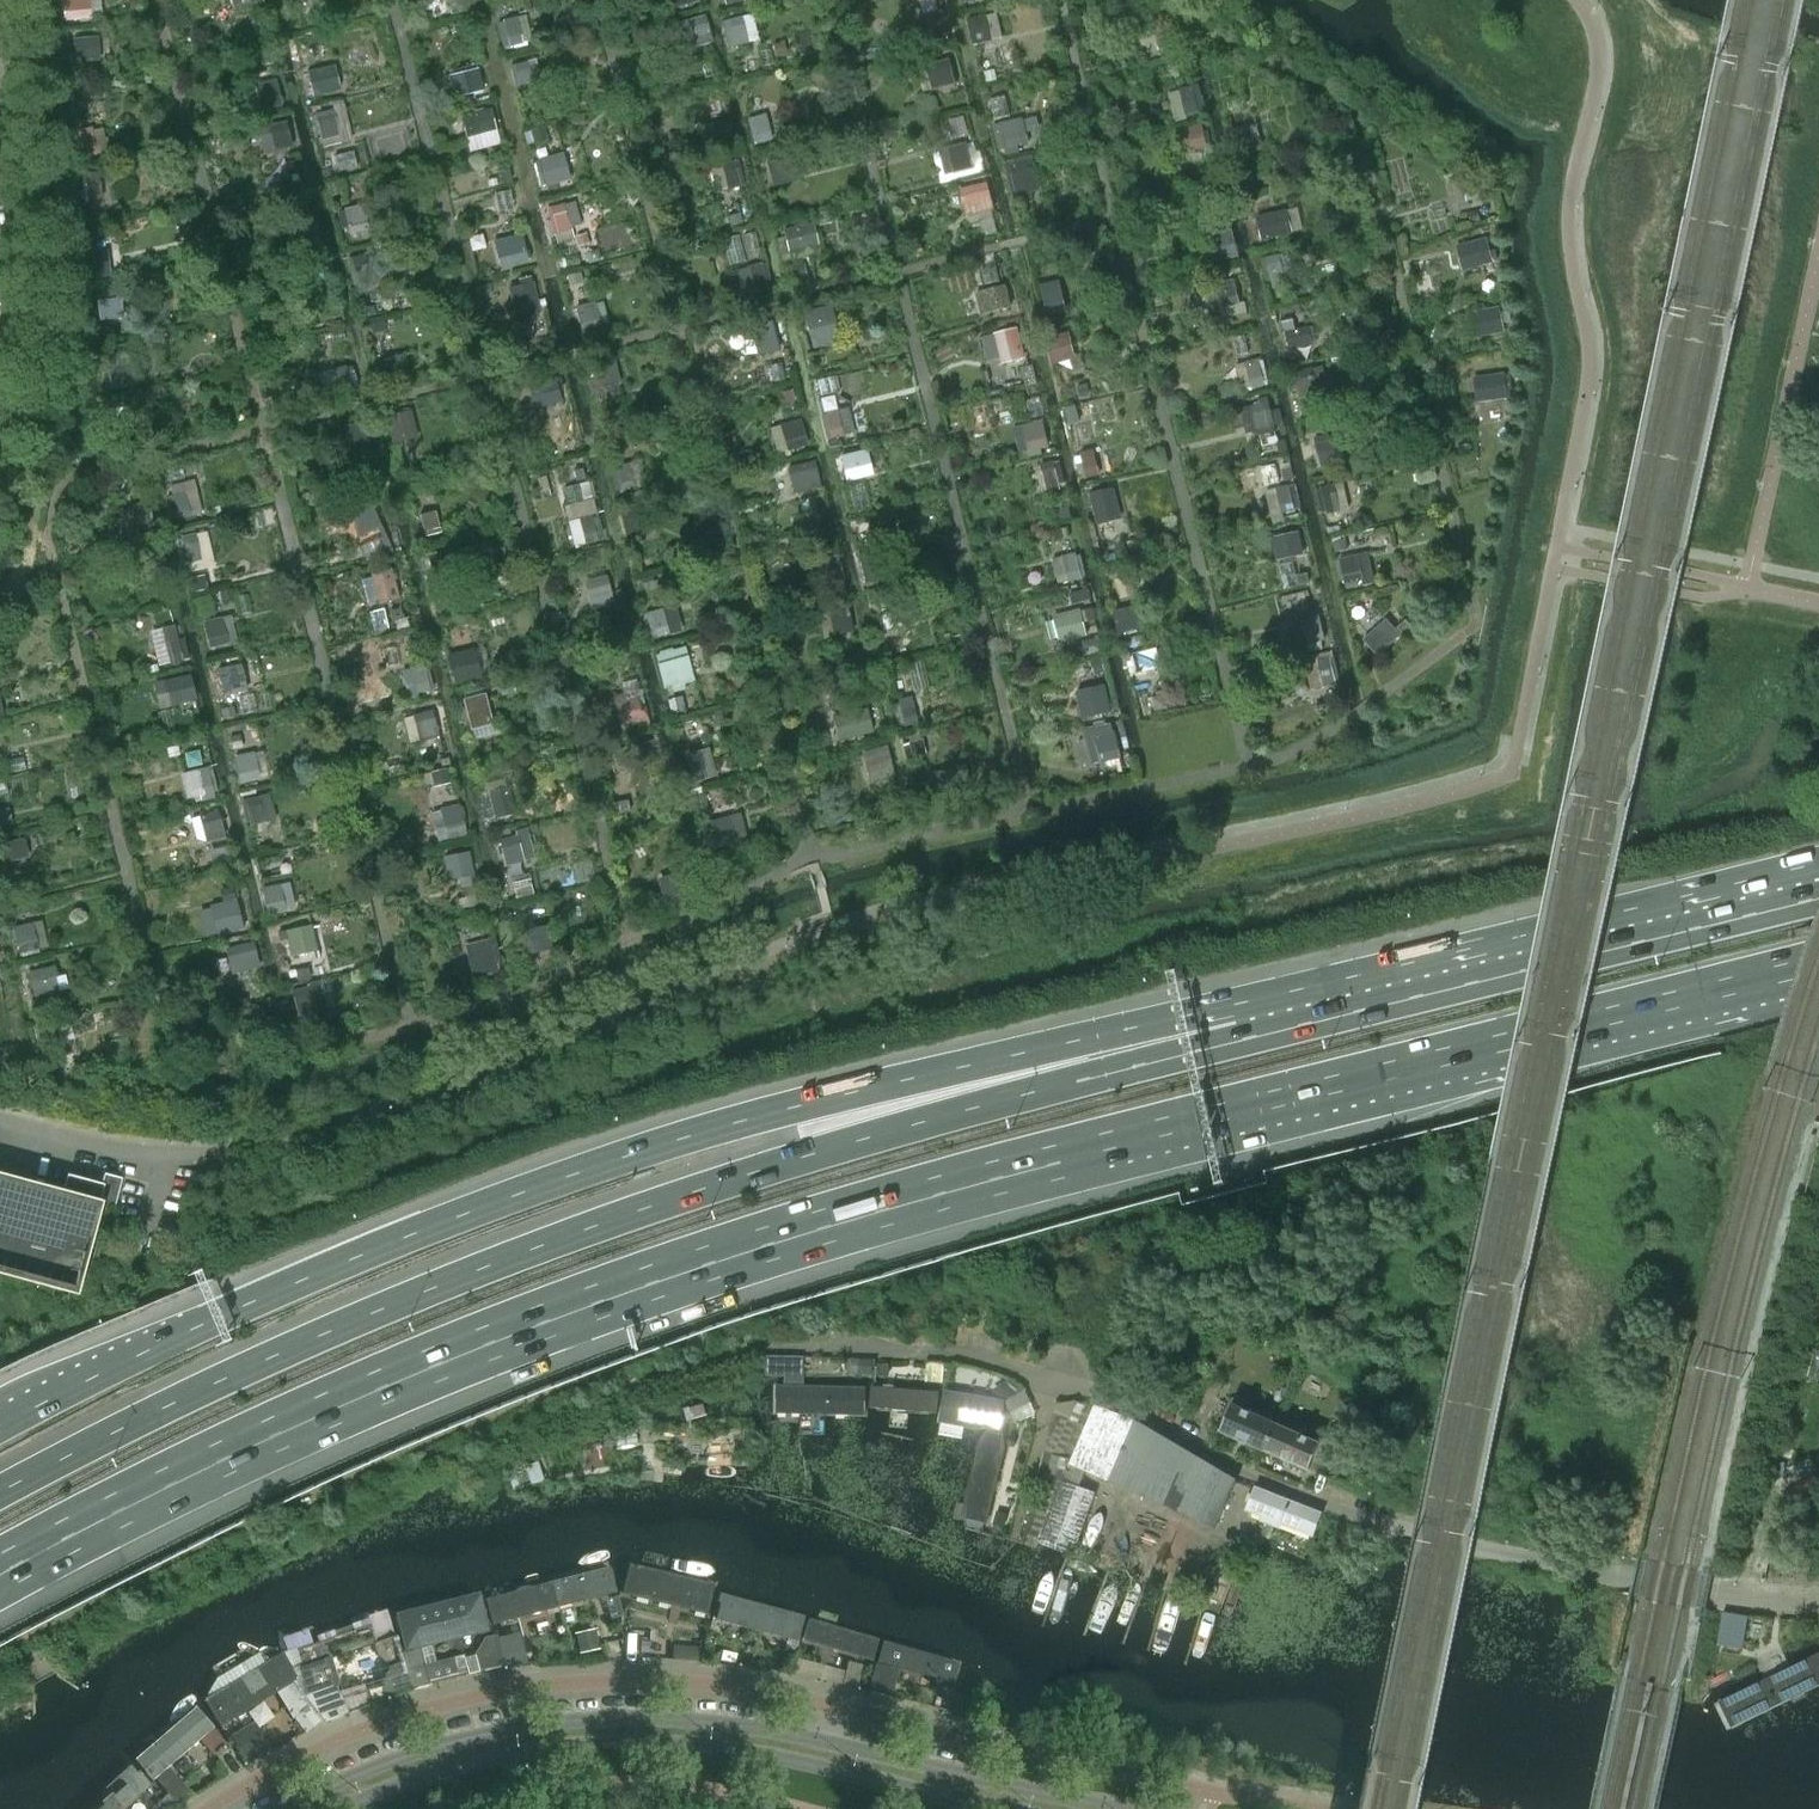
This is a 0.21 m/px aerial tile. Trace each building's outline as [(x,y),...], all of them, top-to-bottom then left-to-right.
[(62,19),(65,19),(65,20),(90,17),(88,0),(59,0),(62,19)] [(694,0),(668,0),(671,9),(695,2),(694,0)] [(949,33),(944,14),(939,15),(938,12),(926,15),(932,39),(945,36),(944,34),(949,33)] [(992,41),(985,14),(971,17),(978,44),(992,41)] [(709,43),(702,15),(684,20),(692,47),(709,43)] [(747,42),(740,16),(721,21),(727,47),(747,42)] [(519,40),(513,17),(501,20),(503,26),(496,28),(501,45),(519,40)] [(1184,44),(1179,29),(1164,33),(1169,49),(1184,44)] [(72,38),(74,62),(99,60),(97,36),(72,38)] [(955,83),(949,59),(925,66),(932,89),(955,83)] [(531,84),(525,61),(512,65),(518,87),(531,84)] [(331,66),(308,72),(314,95),(337,89),(331,66)] [(486,85),(483,72),(480,73),(478,67),(466,70),(473,95),(484,92),(483,86),(486,85)] [(278,105),(272,81),(254,85),(260,110),(278,105)] [(1201,98),(1198,84),(1179,88),(1185,115),(1199,112),(1196,99),(1201,98)] [(330,102),(332,110),(315,114),(321,138),(317,139),(320,148),(351,139),(342,99),(330,102)] [(495,130),(489,108),(460,116),(465,138),(495,130)] [(770,139),(763,114),(751,117),(752,120),(747,121),(751,140),(756,138),(757,142),(770,139)] [(710,123),(712,129),(717,150),(729,147),(729,146),(731,145),(730,144),(735,143),(728,118),(710,123)] [(1015,143),(1009,118),(996,121),(997,124),(991,126),(996,143),(1002,142),(1003,146),(1015,143)] [(291,147),(285,121),(257,128),(263,153),(271,152),(291,147)] [(1254,149),(1249,125),(1229,130),(1234,153),(1254,149)] [(1210,141),(1208,132),(1203,133),(1202,127),(1189,130),(1193,145),(1210,141)] [(95,155),(91,128),(77,130),(81,157),(95,155)] [(972,167),(966,143),(947,148),(953,172),(972,167)] [(569,179),(562,153),(537,159),(545,186),(569,179)] [(780,181),(774,158),(763,161),(763,162),(758,164),(763,184),(768,183),(769,184),(780,181)] [(1039,186),(1032,159),(1008,166),(1008,169),(1005,169),(1011,193),(1039,186)] [(742,182),(737,161),(733,162),(732,161),(720,164),(727,188),(739,185),(738,183),(742,182)] [(98,199),(95,174),(83,175),(86,201),(98,199)] [(1468,181),(1467,196),(1491,197),(1492,182),(1468,181)] [(994,209),(987,182),(958,188),(965,215),(994,209)] [(563,202),(545,207),(552,233),(570,228),(563,202)] [(368,222),(363,203),(343,208),(348,227),(368,222)] [(1292,234),(1287,209),(1255,216),(1261,241),(1292,234)] [(817,245),(811,222),(781,229),(787,252),(817,245)] [(321,249),(315,226),(299,231),(305,254),(316,252),(315,250),(321,249)] [(1239,256),(1231,226),(1212,231),(1219,261),(1239,256)] [(520,234),(492,241),(499,267),(527,260),(520,234)] [(1486,235),(1463,242),(1470,266),(1493,260),(1486,235)] [(109,277),(105,252),(89,254),(92,277),(96,277),(96,279),(109,277)] [(1289,286),(1279,252),(1264,257),(1273,291),(1289,286)] [(370,278),(364,254),(351,257),(352,259),(348,260),(354,281),(357,280),(357,281),(370,278)] [(805,278),(799,254),(787,257),(787,259),(782,260),(787,281),(792,279),(793,281),(805,278)] [(767,289),(760,262),(747,266),(753,292),(767,289)] [(537,302),(531,274),(517,277),(523,305),(537,302)] [(1066,311),(1059,279),(1039,284),(1047,316),(1066,311)] [(1239,303),(1234,279),(1215,283),(1221,307),(1239,303)] [(1016,311),(1009,284),(997,287),(1004,314),(1016,311)] [(114,311),(112,295),(96,297),(98,313),(114,311)] [(600,328),(594,303),(575,308),(581,333),(600,328)] [(1499,304),(1476,309),(1481,334),(1504,329),(1499,304)] [(819,334),(813,308),(798,312),(805,338),(819,334)] [(774,325),(755,330),(762,356),(778,352),(774,336),(776,335),(774,325)] [(1025,357),(1018,327),(993,333),(1001,364),(1025,357)] [(1302,357),(1295,328),(1282,331),(1289,360),(1302,357)] [(1075,358),(1068,330),(1044,336),(1051,364),(1075,358)] [(107,347),(100,348),(102,358),(109,356),(107,347)] [(396,356),(388,358),(378,360),(378,362),(374,363),(379,385),(394,381),(402,379),(396,356)] [(1264,385),(1258,359),(1245,362),(1251,388),(1264,385)] [(608,389),(601,361),(582,366),(589,392),(594,391),(594,393),(608,389)] [(123,386),(120,363),(102,366),(105,387),(111,387),(111,388),(123,386)] [(358,389),(352,364),(345,366),(345,365),(332,368),(339,395),(352,391),(352,390),(358,389)] [(1328,394),(1320,364),(1292,372),(1299,401),(1328,394)] [(1504,370),(1480,374),(1484,399),(1507,396),(1504,370)] [(555,378),(531,384),(537,406),(560,400),(555,378)] [(1274,427),(1267,401),(1249,406),(1255,432),(1274,427)] [(136,405),(126,406),(108,408),(111,430),(117,430),(117,431),(139,428),(136,405)] [(417,444),(407,408),(387,414),(397,450),(417,444)] [(843,435),(837,410),(820,414),(826,438),(843,435)] [(806,445),(798,419),(777,425),(785,451),(806,445)] [(1049,446),(1042,419),(1022,424),(1022,427),(1013,429),(1019,453),(1049,446)] [(368,447),(362,421),(336,428),(343,454),(368,447)] [(1345,462),(1340,440),(1315,446),(1320,468),(1345,462)] [(1099,475),(1093,448),(1079,451),(1086,478),(1099,475)] [(855,478),(849,454),(837,457),(837,458),(832,460),(837,480),(843,479),(843,481),(855,478)] [(1060,486),(1053,459),(1040,463),(1046,490),(1060,486)] [(820,486),(815,466),(813,461),(796,465),(802,490),(820,486)] [(632,489),(626,462),(612,465),(618,492),(632,489)] [(1348,505),(1342,481),(1321,486),(1327,511),(1348,505)] [(1299,506),(1293,485),(1288,487),(1287,484),(1275,487),(1281,511),(1299,506)] [(1116,514),(1109,487),(1087,493),(1094,520),(1116,514)] [(190,516),(184,491),(171,494),(177,519),(190,516)] [(143,501),(129,504),(136,532),(150,528),(143,501)] [(366,501),(350,509),(359,526),(354,529),(358,537),(379,527),(366,501)] [(644,532),(637,506),(622,510),(628,536),(644,532)] [(433,537),(427,510),(412,514),(418,541),(433,537)] [(601,533),(597,517),(591,518),(591,515),(580,518),(586,542),(597,540),(595,535),(601,533)] [(1306,552),(1299,527),(1274,533),(1281,558),(1306,552)] [(199,560),(193,536),(181,539),(176,540),(182,563),(187,561),(187,563),(199,560)] [(385,540),(375,545),(379,552),(389,548),(385,540)] [(451,578),(444,552),(424,557),(431,583),(451,578)] [(1372,577),(1366,552),(1338,559),(1344,584),(1372,577)] [(1081,579),(1075,553),(1060,556),(1066,582),(1081,579)] [(1294,560),(1282,560),(1282,581),(1294,581),(1294,560)] [(847,587),(840,562),(823,567),(829,592),(847,587)] [(880,581),(877,567),(865,570),(865,572),(861,573),(864,582),(868,581),(868,583),(880,581)] [(389,570),(371,574),(378,602),(396,598),(389,570)] [(611,602),(604,576),(584,581),(591,607),(611,602)] [(1147,628),(1141,604),(1114,610),(1120,634),(1147,628)] [(399,607),(389,610),(391,620),(402,617),(399,607)] [(668,633),(661,608),(647,612),(654,637),(668,633)] [(1086,636),(1080,609),(1051,616),(1057,643),(1086,636)] [(381,611),(369,614),(373,631),(385,628),(381,611)] [(852,631),(847,613),(828,617),(832,636),(852,631)] [(1325,638),(1319,613),(1291,620),(1297,645),(1325,638)] [(236,641),(230,614),(202,621),(208,648),(236,641)] [(897,646),(891,620),(879,623),(879,625),(875,626),(879,646),(884,644),(885,649),(897,646)] [(1378,622),(1355,639),(1367,655),(1390,638),(1378,622)] [(1399,626),(1391,632),(1398,642),(1405,636),(1399,626)] [(176,635),(162,638),(168,664),(182,661),(176,635)] [(481,678),(473,647),(446,653),(453,685),(481,678)] [(691,681),(682,647),(670,650),(669,648),(656,651),(657,654),(652,655),(661,689),(691,681)] [(1147,673),(1141,648),(1123,652),(1129,677),(1147,673)] [(1340,679),(1334,657),(1306,663),(1312,688),(1336,682),(1335,680),(1340,679)] [(247,690),(240,662),(215,668),(222,696),(247,690)] [(433,689),(425,662),(408,666),(409,668),(398,670),(405,695),(433,689)] [(191,700),(185,674),(171,678),(178,703),(191,700)] [(633,682),(620,686),(622,692),(611,695),(620,729),(644,722),(633,682)] [(491,728),(482,694),(456,700),(461,725),(466,723),(468,733),(491,728)] [(1106,694),(1079,700),(1083,719),(1111,712),(1106,694)] [(917,721),(911,696),(898,699),(899,701),(893,702),(898,723),(904,722),(905,724),(917,721)] [(878,732),(871,706),(847,713),(853,738),(878,732)] [(438,735),(431,709),(402,717),(409,743),(438,735)] [(1121,758),(1114,730),(1094,735),(1101,763),(1121,758)] [(925,754),(921,738),(907,741),(911,758),(925,754)] [(655,760),(650,739),(646,740),(646,739),(634,742),(640,767),(652,764),(651,761),(655,760)] [(894,775),(886,745),(859,752),(867,782),(894,775)] [(269,776),(263,749),(232,756),(239,785),(260,779),(260,778),(269,776)] [(704,775),(698,753),(687,755),(688,758),(682,760),(687,779),(704,775)] [(969,788),(964,765),(932,772),(937,795),(969,788)] [(214,798),(207,767),(193,770),(200,801),(214,798)] [(504,821),(495,786),(482,789),(491,824),(504,821)] [(269,802),(267,793),(241,800),(247,826),(262,822),(258,805),(269,802)] [(464,838),(456,805),(437,810),(428,812),(436,845),(464,838)] [(7,808),(0,809),(0,827),(11,825),(7,808)] [(224,835),(217,810),(198,815),(206,841),(224,835)] [(730,842),(723,816),(704,822),(712,848),(730,842)] [(528,825),(518,827),(525,857),(535,855),(528,825)] [(520,862),(514,836),(495,840),(502,867),(520,862)] [(23,838),(0,843),(0,864),(27,858),(23,838)] [(474,875),(469,850),(443,855),(448,880),(474,875)] [(692,903),(686,878),(668,882),(674,908),(692,903)] [(293,907),(287,881),(260,887),(266,914),(293,907)] [(228,890),(221,892),(223,900),(230,899),(228,890)] [(233,903),(212,908),(218,932),(239,926),(233,903)] [(39,952),(31,922),(12,927),(19,957),(39,952)] [(316,950),(310,924),(276,932),(278,941),(285,940),(289,956),(316,950)] [(545,925),(521,931),(527,954),(550,949),(545,925)] [(501,969),(497,951),(493,932),(485,934),(485,937),(475,939),(476,943),(464,946),(468,964),(470,963),(473,977),(496,971),(496,970),(501,969)] [(254,968),(247,941),(234,945),(241,972),(254,968)] [(53,969),(28,975),(33,998),(47,995),(44,981),(56,978),(53,969)] [(316,1011),(310,985),(289,991),(296,1016),(316,1011)] [(42,1001),(30,1004),(34,1018),(45,1015),(42,1001)] [(37,1029),(40,1046),(70,1040),(66,1022),(37,1029)] [(0,1176),(0,1272),(75,1293),(99,1204),(113,1208),(121,1178),(103,1173),(100,1185),(67,1176),(63,1193),(0,1176)] [(772,1409),(868,1409),(868,1381),(772,1382),(772,1409)] [(871,1406),(938,1410),(939,1386),(872,1382),(871,1406)] [(939,1416),(1000,1425),(1004,1394),(944,1385),(939,1416)] [(1235,1481),(1134,1423),(1094,1407),(1075,1399),(1055,1403),(1035,1481),(1041,1483),(1022,1543),(1036,1548),(1038,1541),(1074,1555),(1096,1492),(1079,1486),(1084,1472),(1216,1526),(1235,1481)] [(1228,1403),(1216,1430),(1262,1450),(1274,1424),(1228,1403)] [(1274,1424),(1262,1450),(1308,1470),(1320,1444),(1274,1424)] [(963,1514),(990,1519),(1008,1441),(1001,1427),(988,1426),(980,1434),(963,1514)] [(616,1443),(638,1442),(638,1428),(616,1428),(616,1443)] [(542,1481),(536,1460),(504,1469),(509,1490),(542,1481)] [(1255,1487),(1246,1510),(1312,1535),(1320,1513),(1255,1487)] [(628,1597),(714,1618),(721,1588),(635,1567),(628,1597)] [(564,1613),(626,1598),(619,1573),(558,1588),(564,1613)] [(502,1628),(564,1613),(558,1588),(496,1602),(502,1628)] [(406,1649),(494,1627),(484,1590),(397,1612),(406,1649)] [(1156,1599),(1146,1596),(1135,1629),(1145,1632),(1156,1599)] [(724,1623),(808,1643),(813,1619),(729,1600),(724,1623)] [(1743,1649),(1748,1615),(1736,1613),(1723,1610),(1717,1645),(1743,1649)] [(816,1644),(883,1663),(889,1642),(822,1623),(816,1644)] [(580,1630),(581,1649),(603,1647),(601,1628),(580,1630)] [(477,1673),(506,1666),(500,1642),(498,1635),(485,1638),(476,1655),(473,1656),(477,1673)] [(398,1636),(302,1665),(308,1688),(407,1662),(398,1636)] [(888,1665),(965,1686),(971,1665),(894,1644),(888,1665)] [(1818,1682),(1818,1653),(1816,1648),(1716,1698),(1728,1724),(1818,1682)] [(222,1726),(301,1678),(285,1650),(205,1698),(222,1726)] [(848,1661),(843,1686),(858,1689),(864,1665),(848,1661)] [(408,1669),(414,1690),(434,1684),(428,1663),(408,1669)] [(874,1673),(870,1691),(892,1697),(896,1679),(899,1669),(876,1664),(874,1673)] [(944,1682),(939,1705),(949,1707),(954,1685),(944,1682)] [(347,1688),(350,1705),(370,1702),(368,1685),(347,1688)] [(311,1699),(294,1707),(306,1730),(323,1721),(311,1699)] [(154,1780),(216,1727),(197,1705),(135,1758),(154,1780)] [(258,1719),(234,1733),(250,1760),(274,1746),(258,1719)] [(145,1796),(131,1780),(100,1808),(131,1808),(145,1796)]
